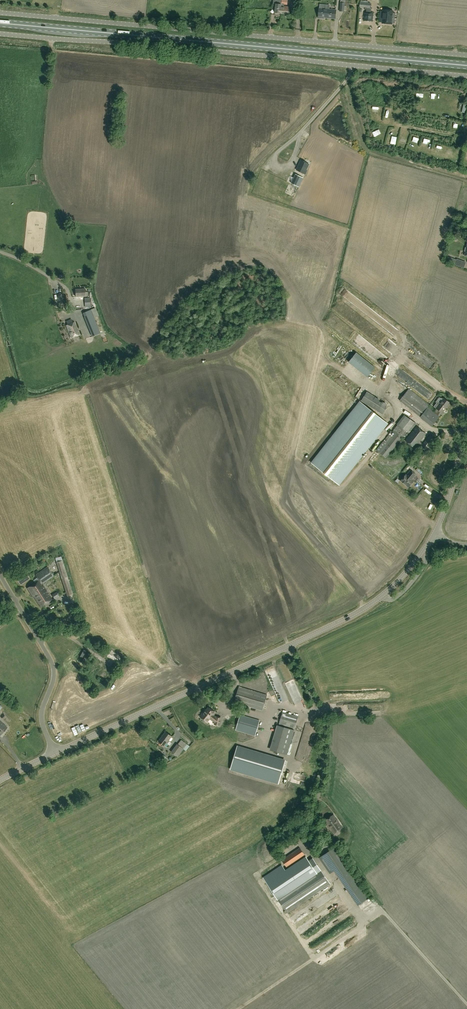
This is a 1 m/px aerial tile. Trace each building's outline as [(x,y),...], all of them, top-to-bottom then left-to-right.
[(282,0),(273,0),(273,3),(276,4),(275,13),(281,13),(282,0)] [(281,13),(288,14),(289,6),(284,6),(284,4),(287,4),(288,0),(282,0),(281,13)] [(371,8),(370,8),(370,3),(360,2),(360,7),(365,8),(365,9),(366,9),(366,13),(364,13),(364,20),(373,21),(373,13),(371,13),(371,8)] [(329,9),(330,5),(323,4),(322,8),(319,8),(318,18),(324,18),(324,17),(335,18),(336,10),(329,9)] [(393,12),(393,10),(384,9),(382,23),(392,24),(392,23),(395,23),(395,13),(393,12)] [(301,160),(297,170),(305,174),(307,170),(306,170),(309,164),(301,160)] [(288,168),(285,175),(293,180),(297,173),(288,168)] [(299,187),(303,178),(296,174),(292,183),(299,187)] [(457,260),(448,256),(446,261),(455,264),(459,266),(459,265),(463,267),(464,262),(461,261),(461,260),(457,259),(457,260)] [(92,336),(100,333),(90,310),(83,313),(92,336)] [(71,338),(79,334),(74,322),(66,325),(71,338)] [(367,377),(375,367),(356,352),(348,362),(367,377)] [(430,405),(409,388),(400,400),(432,425),(440,415),(439,414),(435,411),(429,406),(430,405)] [(382,414),(387,407),(386,407),(386,403),(367,391),(361,401),(382,414)] [(437,408),(435,411),(439,414),(441,412),(442,413),(446,407),(447,406),(450,403),(444,398),(440,403),(438,401),(434,406),(437,408)] [(388,423),(360,401),(311,462),(340,485),(388,423)] [(409,433),(416,423),(404,414),(397,423),(398,424),(377,450),(386,458),(405,435),(407,436),(409,433)] [(420,443),(419,442),(426,433),(416,426),(405,440),(415,448),(418,444),(426,450),(436,437),(431,433),(423,444),(421,442),(420,443)] [(413,480),(417,475),(411,470),(407,475),(406,475),(401,481),(409,487),(414,481),(413,480)] [(62,560),(61,556),(55,558),(56,562),(67,596),(73,594),(62,560)] [(52,599),(41,583),(53,575),(48,567),(36,575),(37,577),(33,580),(35,582),(27,588),(32,596),(33,595),(40,607),(52,599)] [(108,652),(112,660),(117,658),(112,650),(108,652)] [(262,710),(267,695),(239,686),(235,702),(262,710)] [(215,712),(208,707),(206,709),(206,708),(200,716),(207,722),(210,719),(215,722),(214,724),(220,725),(221,717),(217,716),(214,714),(215,712)] [(295,728),(298,717),(283,712),(279,723),(295,728)] [(255,735),(260,720),(240,714),(236,730),(255,735)] [(287,755),(294,730),(279,725),(272,750),(287,755)] [(165,746),(172,736),(166,731),(158,741),(165,746)] [(183,741),(180,740),(178,744),(177,743),(171,752),(178,757),(184,749),(187,744),(184,741),(183,741)] [(279,782),(285,760),(239,746),(232,768),(279,782)] [(342,827),(334,815),(325,821),(328,824),(330,824),(332,827),(331,829),(333,833),(342,827)] [(287,866),(305,854),(300,847),(282,860),(287,866)] [(368,898),(336,847),(319,857),(330,873),(335,870),(358,905),(368,898)] [(263,876),(287,912),(331,882),(313,856),(310,858),(306,854),(285,868),(282,864),(263,876)] [(331,955),(346,955),(345,940),(342,940),(342,944),(334,945),(334,949),(331,949),(331,955)]
